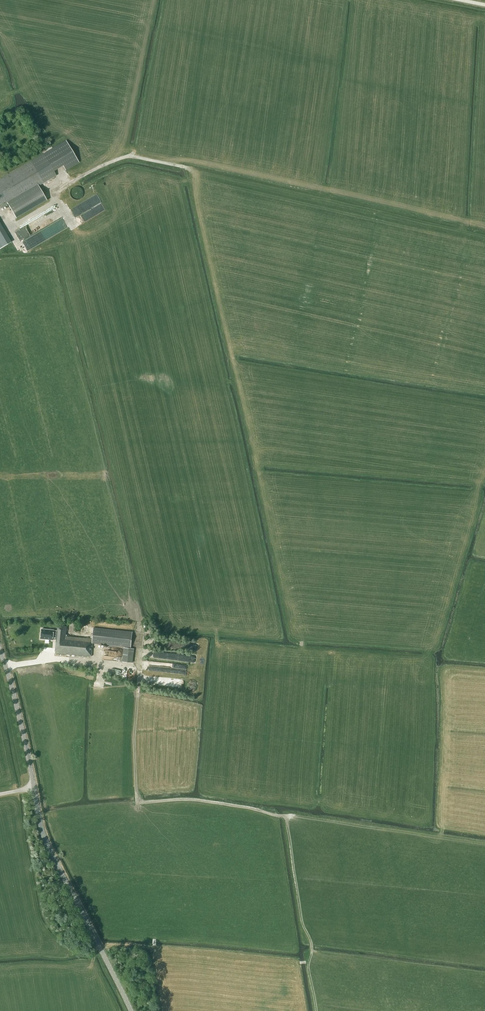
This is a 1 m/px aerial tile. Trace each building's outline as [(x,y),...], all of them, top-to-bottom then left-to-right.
[(39,186),(56,175),(54,172),(63,166),(66,170),(79,162),(66,140),(0,179),(0,208),(1,209),(8,204),(17,218),(47,200),(39,186)] [(98,195),(71,207),(76,216),(102,203),(98,195)] [(12,242),(0,222),(0,249),(12,242)] [(32,248),(64,233),(61,226),(29,241),(32,248)] [(58,625),(55,652),(91,656),(93,643),(131,647),(133,632),(94,627),(93,638),(67,636),(67,634),(66,634),(67,626),(58,625)] [(42,629),(41,639),(53,640),(54,630),(50,630),(42,629)] [(124,647),(122,661),(133,663),(134,648),(124,647)] [(153,666),(152,671),(187,674),(188,664),(171,662),(171,667),(161,666),(161,661),(149,660),(149,665),(153,666)]
